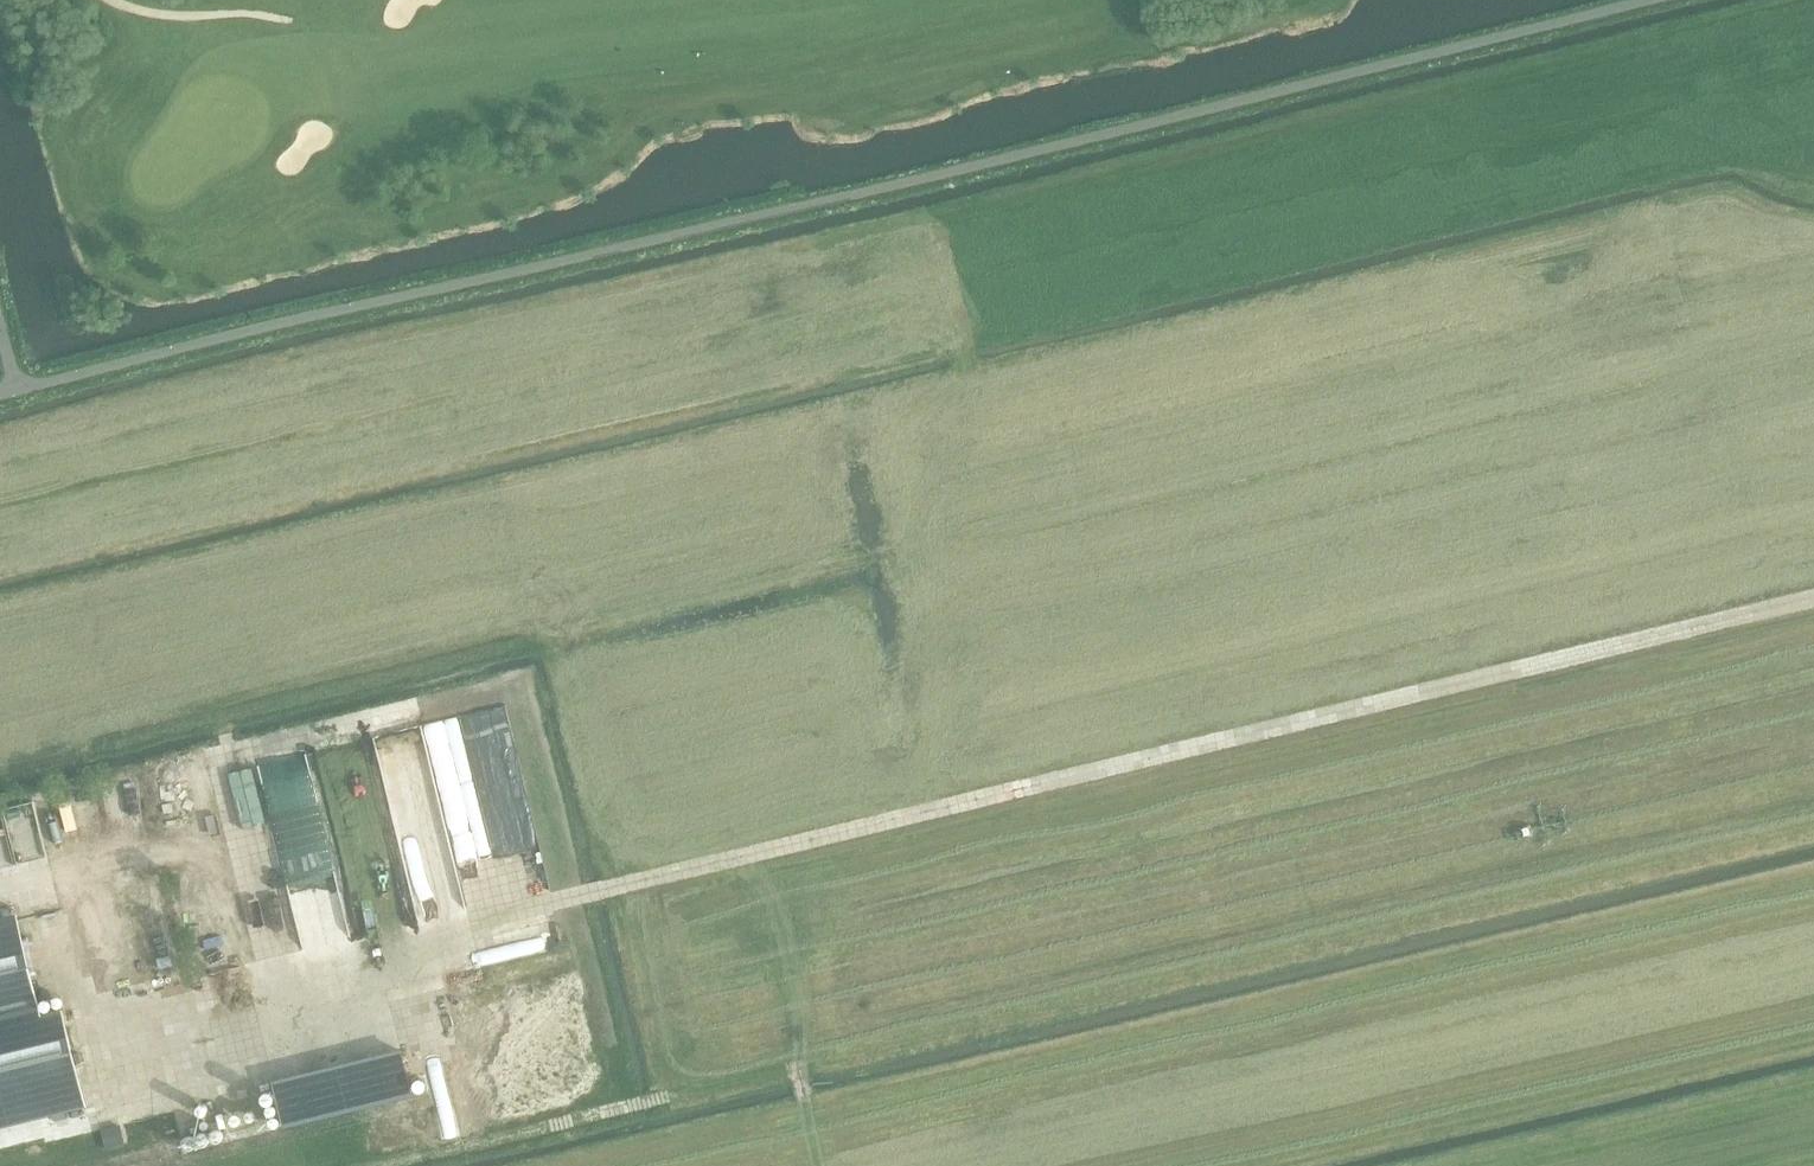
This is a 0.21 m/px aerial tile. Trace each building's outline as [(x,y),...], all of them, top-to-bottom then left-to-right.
[(14,866),(0,810),(0,869),(14,866)] [(82,1103),(59,1010),(39,1015),(15,919),(0,922),(0,1123),(82,1103)] [(129,974),(136,1013),(176,1006),(163,940),(147,943),(152,969),(129,974)] [(96,1008),(126,1000),(122,983),(91,991),(96,1008)] [(401,1051),(273,1082),(284,1128),(412,1097),(401,1051)] [(118,1126),(101,1130),(105,1149),(122,1144),(118,1126)]
